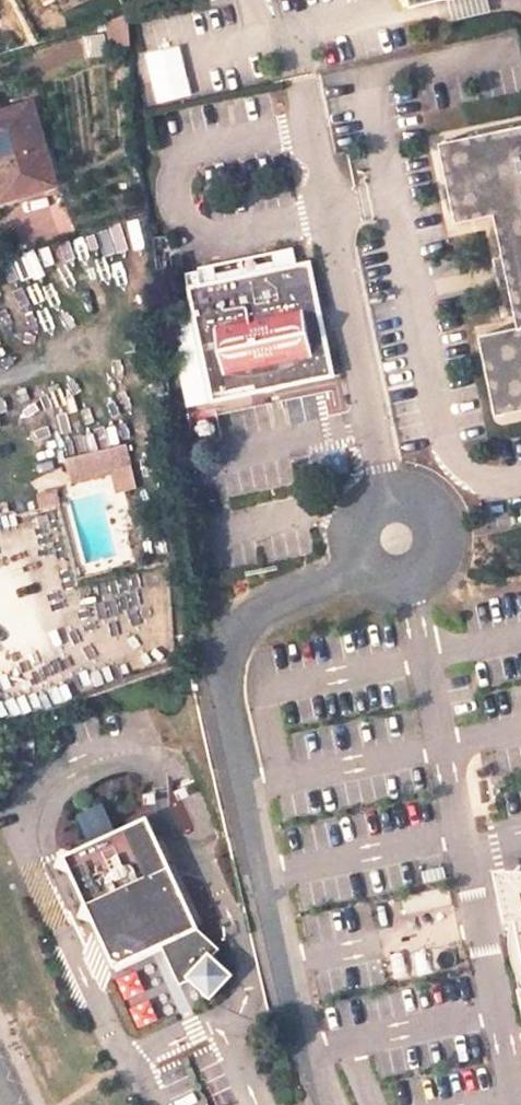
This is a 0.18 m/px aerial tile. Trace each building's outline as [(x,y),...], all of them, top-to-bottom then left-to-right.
[(411,18),(491,0),(407,0),(411,18)] [(0,121),(0,194),(4,207),(53,193),(31,112),(0,121)] [(514,341),(473,350),(490,429),(520,422),(520,141),(433,159),(450,241),(492,232),(514,341)] [(209,418),(335,394),(312,278),(298,281),(295,264),(278,267),(282,285),(219,298),(215,281),(200,284),(204,302),(188,305),(209,418)] [(78,485),(110,475),(116,495),(140,487),(127,443),(70,461),(78,485)] [(82,815),(92,839),(117,828),(106,804),(82,815)] [(135,831),(52,872),(106,978),(152,956),(170,998),(182,993),(200,1012),(223,989),(203,968),(211,961),(190,940),(135,831)] [(505,890),(520,959),(520,886),(505,890)]
